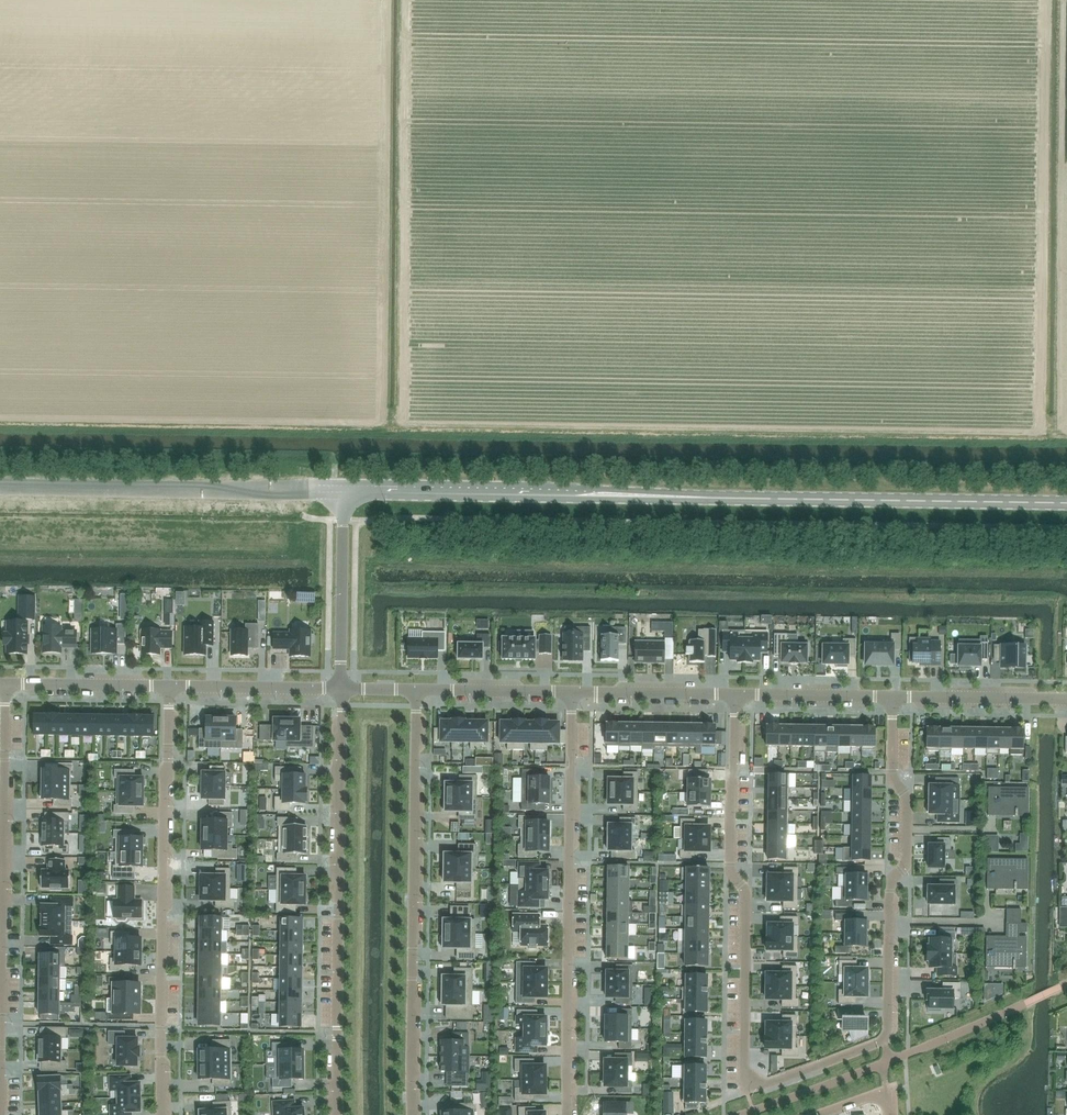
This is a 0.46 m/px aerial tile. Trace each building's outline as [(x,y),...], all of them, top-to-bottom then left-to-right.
[(35,597),(25,597),(25,619),(35,620),(35,597)] [(75,599),(67,599),(66,607),(75,607),(75,599)] [(185,628),(184,655),(205,655),(206,646),(207,646),(207,643),(212,643),(212,646),(213,646),(214,622),(199,622),(198,628),(185,628)] [(116,630),(92,630),(91,654),(116,654),(117,644),(125,645),(126,625),(116,624),(116,630)] [(246,633),(232,633),(231,656),(247,656),(247,647),(250,647),(250,649),(258,649),(258,625),(246,625),(246,633)] [(8,634),(4,634),(4,644),(8,644),(8,653),(26,653),(26,626),(8,626),(8,634)] [(61,627),(43,627),(43,653),(61,653),(61,647),(76,647),(76,632),(61,632),(61,627)] [(563,634),(563,660),(582,661),(582,651),(584,651),(584,649),(589,649),(589,650),(590,650),(590,628),(575,627),(575,634),(563,634)] [(602,644),(599,644),(599,653),(601,653),(601,661),(617,661),(618,644),(626,644),(626,628),(612,628),(611,636),(602,636),(602,644)] [(310,631),(291,630),(291,634),(274,633),(273,649),(285,649),(285,648),(290,648),(290,657),(309,657),(309,644),(314,644),(314,635),(310,635),(310,631)] [(689,655),(689,663),(704,663),(704,657),(715,657),(716,630),(703,630),(703,641),(689,641),(689,648),(686,648),(686,655),(689,655)] [(142,632),(140,632),(140,643),(142,643),(142,655),(159,655),(159,648),(171,648),(172,632),(160,632),(160,631),(142,631),(142,632)] [(745,632),(723,631),(723,652),(730,652),(730,661),(737,661),(737,663),(744,663),(745,632)] [(419,658),(419,659),(426,659),(426,658),(437,658),(437,651),(445,651),(445,632),(422,632),(422,638),(408,638),(408,658),(419,658)] [(767,632),(745,632),(744,663),(752,664),(752,661),(759,661),(759,652),(766,652),(767,632)] [(787,634),(773,634),(773,656),(781,656),(781,663),(789,663),(789,664),(798,664),(798,663),(806,663),(806,655),(808,655),(808,644),(797,643),(797,646),(786,645),(787,634)] [(477,645),(458,644),(458,659),(482,660),(482,648),(490,648),(490,635),(477,635),(477,645)] [(534,639),(503,639),(503,638),(502,638),(502,640),(502,642),(499,642),(499,651),(502,651),(502,659),(502,660),(503,660),(514,660),(523,660),(534,660),(535,661),(535,659),(535,653),(539,653),(539,655),(551,655),(551,635),(539,635),(539,641),(535,641),(535,640),(535,639),(534,639)] [(883,646),(865,645),(865,665),(892,666),(893,650),(899,650),(900,635),(892,635),(891,641),(883,641),(883,646)] [(912,653),(909,653),(909,662),(912,662),(912,664),(930,664),(930,663),(940,663),(940,641),(939,641),(939,643),(930,643),(930,640),(917,639),(917,646),(912,646),(912,653)] [(832,644),(821,644),(821,655),(823,655),(823,664),(835,665),(835,668),(847,668),(848,652),(855,652),(855,640),(843,640),(842,646),(832,646),(832,644)] [(665,644),(635,643),(634,662),(664,662),(665,644)] [(979,647),(958,647),(958,666),(960,666),(960,670),(970,670),(970,667),(980,667),(980,660),(987,660),(987,644),(979,644),(979,647)] [(1024,660),(1025,647),(1016,647),(1016,646),(994,646),(993,658),(1001,659),(1001,667),(1011,667),(1010,668),(1025,668),(1025,660),(1024,660)] [(46,716),(34,716),(34,726),(32,726),(32,735),(46,736),(46,737),(46,716)] [(58,737),(58,716),(46,716),(46,737),(58,737)] [(70,716),(58,716),(58,737),(58,736),(70,736),(70,716)] [(82,716),(70,716),(70,736),(81,736),(82,716)] [(94,716),(82,716),(81,736),(93,736),(94,716)] [(105,717),(94,716),(93,736),(105,736),(105,717)] [(117,717),(105,717),(105,736),(117,737),(117,717)] [(129,717),(117,717),(117,737),(129,737),(129,738),(129,717)] [(141,717),(129,717),(129,738),(141,738),(141,717)] [(153,717),(141,717),(141,738),(141,737),(155,737),(155,727),(153,727),(153,717)] [(199,733),(199,749),(220,749),(221,718),(207,718),(206,733),(199,733)] [(235,718),(221,718),(220,749),(242,749),(243,734),(235,734),(235,718)] [(269,726),(260,726),(259,741),(286,741),(287,719),(274,719),(274,727),(269,727),(269,726)] [(300,719),(287,719),(286,741),(313,742),(313,726),(304,726),(304,727),(300,727),(300,719)] [(452,749),(452,720),(452,722),(440,721),(440,729),(434,729),(434,742),(452,742),(452,749)] [(464,720),(452,720),(452,749),(457,749),(457,743),(464,743),(464,720)] [(464,720),(464,743),(470,743),(470,750),(475,750),(475,722),(464,722),(464,720)] [(512,750),(512,721),(512,722),(500,722),(500,743),(507,743),(507,750),(512,750)] [(524,721),(512,721),(512,750),(524,750),(524,721)] [(524,721),(524,750),(524,743),(530,744),(530,751),(535,751),(535,721),(535,723),(524,723),(524,721)] [(547,721),(535,721),(535,751),(547,751),(547,721)] [(548,721),(547,721),(547,751),(547,744),(565,744),(565,731),(559,731),(559,723),(548,723),(548,721)] [(487,722),(475,722),(475,750),(480,750),(480,743),(487,743),(487,722)] [(618,724),(606,724),(606,747),(618,747),(618,724)] [(630,724),(618,724),(618,747),(630,747),(630,724)] [(642,724),(630,724),(630,747),(641,747),(641,750),(642,750),(642,724)] [(654,725),(642,724),(642,750),(654,750),(654,725)] [(666,725),(654,725),(654,750),(654,747),(666,747),(666,725)] [(678,725),(666,725),(666,747),(677,748),(678,725)] [(690,725),(678,725),(677,748),(689,748),(690,725)] [(701,725),(690,725),(689,748),(696,748),(695,752),(701,753),(701,748),(701,725)] [(715,726),(701,725),(701,748),(714,748),(714,745),(721,745),(721,732),(714,732),(715,726)] [(779,726),(766,726),(766,746),(778,747),(779,726)] [(791,727),(779,726),(778,747),(790,747),(791,727)] [(802,727),(791,727),(790,747),(802,747),(802,727)] [(814,727),(802,727),(802,747),(813,747),(813,752),(814,752),(814,727)] [(826,727),(814,727),(814,752),(826,753),(826,727)] [(838,727),(826,727),(826,753),(826,747),(838,747),(838,727)] [(850,727),(838,727),(838,747),(850,748),(850,727)] [(862,728),(850,727),(850,748),(861,748),(861,750),(862,728)] [(874,728),(862,728),(861,750),(874,751),(874,728)] [(939,729),(927,729),(926,751),(939,752),(939,729)] [(951,729),(939,729),(939,752),(950,752),(951,729)] [(963,729),(951,729),(950,752),(951,752),(951,749),(962,749),(963,729)] [(975,729),(963,729),(962,749),(974,749),(975,729)] [(986,729),(975,729),(974,749),(986,750),(985,755),(986,755),(986,729)] [(998,730),(986,729),(986,755),(998,755),(998,730)] [(1010,730),(998,730),(998,755),(999,750),(1010,750),(1010,730)] [(1023,730),(1010,730),(1010,750),(1022,750),(1023,730)] [(901,751),(909,751),(909,737),(900,737),(901,751)] [(69,785),(69,771),(72,771),(72,764),(57,764),(57,771),(42,770),(42,785),(69,785)] [(225,767),(209,767),(209,773),(203,773),(202,780),(200,780),(200,786),(224,787),(225,767)] [(290,768),(275,767),(275,781),(280,781),(280,790),(307,790),(307,789),(305,789),(305,776),(290,775),(290,768)] [(131,770),(114,770),(114,778),(116,778),(116,792),(143,792),(143,787),(145,787),(145,780),(143,780),(143,778),(131,778),(131,770)] [(536,770),(521,770),(521,791),(549,791),(549,788),(551,788),(551,781),(549,781),(549,778),(536,778),(536,770)] [(637,792),(637,773),(624,773),(623,780),(609,780),(608,791),(608,792),(637,792)] [(789,775),(769,775),(769,788),(788,788),(789,775)] [(462,783),(445,783),(445,798),(477,798),(477,776),(462,776),(462,783)] [(870,776),(850,776),(850,789),(870,789),(870,776)] [(710,780),(688,779),(688,793),(710,794),(710,780)] [(69,799),(69,785),(42,785),(42,791),(40,791),(40,798),(42,799),(57,800),(57,807),(72,807),(72,799),(69,799)] [(224,787),(200,786),(200,793),(202,793),(202,799),(209,799),(209,806),(224,806),(224,787)] [(929,795),(929,800),(958,801),(959,786),(929,786),(929,788),(927,788),(927,795),(929,795)] [(788,788),(769,788),(769,800),(788,800),(788,788)] [(1028,817),(1028,788),(1028,789),(989,788),(988,788),(987,816),(988,816),(988,815),(997,815),(997,810),(1015,810),(1015,817),(1017,817),(1017,816),(1027,816),(1027,817),(1028,817)] [(870,789),(850,789),(850,801),(870,801),(870,789)] [(307,790),(280,790),(280,798),(275,797),(274,811),(289,812),(289,804),(305,804),(305,802),(306,802),(307,790)] [(521,791),(521,811),(535,811),(535,804),(549,804),(549,801),(550,801),(551,794),(549,794),(549,791),(521,791)] [(143,792),(116,792),(116,806),(114,806),(114,814),(131,814),(131,807),(143,807),(143,805),(145,805),(145,798),(143,798),(143,792)] [(637,812),(637,792),(608,792),(608,793),(608,804),(623,805),(623,812),(637,812)] [(710,794),(688,793),(687,807),(709,807),(710,794)] [(477,798),(445,798),(445,803),(443,803),(443,811),(445,811),(445,812),(462,812),(462,820),(476,820),(477,798)] [(788,800),(769,800),(768,812),(788,812),(788,800)] [(958,801),(929,800),(929,805),(927,805),(926,812),(929,812),(929,814),(938,815),(938,822),(958,822),(958,801)] [(870,801),(850,801),(850,813),(870,813),(870,801)] [(961,802),(960,820),(974,820),(975,803),(961,802)] [(788,812),(768,812),(768,823),(788,824),(788,812)] [(42,821),(41,833),(64,834),(69,834),(69,813),(44,813),(44,821),(42,821)] [(232,813),(217,813),(217,822),(202,821),(202,836),(227,836),(227,828),(232,828),(232,813)] [(870,813),(850,813),(850,825),(869,825),(870,813)] [(517,830),(517,816),(505,816),(506,831),(517,830)] [(533,816),(518,816),(518,829),(521,829),(521,837),(548,837),(549,823),(533,823),(533,816)] [(295,818),(277,818),(277,826),(279,826),(279,840),(306,840),(306,838),(308,838),(308,830),(306,830),(306,826),(294,826),(295,818)] [(631,838),(631,826),(635,826),(636,818),(623,818),(623,825),(608,825),(608,838),(631,838)] [(680,820),(680,840),(686,840),(686,839),(709,840),(709,839),(709,827),(694,827),(694,820),(680,820)] [(788,824),(768,823),(768,835),(788,836),(788,824)] [(869,825),(850,825),(850,836),(869,837),(869,825)] [(131,831),(113,830),(113,839),(116,839),(115,852),(142,853),(142,846),(145,846),(146,839),(131,838),(131,831)] [(64,834),(41,833),(41,846),(44,846),(44,854),(69,854),(69,845),(63,845),(64,834)] [(1021,844),(1017,844),(1017,850),(1028,850),(1028,834),(1021,834),(1021,844)] [(788,836),(768,835),(768,847),(787,847),(788,836)] [(227,836),(202,836),(201,850),(217,850),(217,859),(237,859),(237,850),(232,850),(232,844),(227,844),(227,836)] [(869,837),(850,836),(849,848),(869,849),(869,837)] [(548,837),(521,837),(520,845),(518,845),(518,858),(533,858),(533,851),(548,852),(548,837)] [(631,851),(631,838),(608,838),(608,851),(622,852),(622,858),(635,859),(635,851),(631,851)] [(709,841),(709,840),(686,839),(686,840),(685,851),(680,851),(680,859),(694,859),(694,852),(709,852),(709,841)] [(950,839),(937,839),(937,845),(928,845),(928,868),(930,868),(930,870),(938,870),(938,868),(943,869),(944,851),(950,851),(950,839)] [(306,840),(279,840),(279,854),(277,854),(277,862),(294,862),(294,855),(306,855),(306,851),(308,851),(308,843),(306,843),(306,840)] [(461,854),(444,854),(444,869),(476,869),(476,845),(461,844),(461,854)] [(787,847),(768,847),(768,860),(787,861),(787,847)] [(869,862),(869,849),(849,848),(843,848),(843,861),(869,862)] [(142,853),(115,852),(115,866),(113,866),(113,880),(135,880),(135,873),(130,873),(130,867),(145,867),(145,860),(142,860),(142,853)] [(1027,890),(1027,860),(1026,860),(988,860),(988,859),(987,859),(987,890),(987,889),(996,889),(996,884),(1014,884),(1014,890),(1016,890),(1016,889),(1026,889),(1026,890),(1027,890)] [(64,871),(64,860),(48,860),(48,867),(49,867),(49,871),(41,871),(41,888),(50,888),(50,891),(61,891),(61,888),(69,889),(69,871),(64,871)] [(539,864),(519,863),(518,885),(548,886),(548,880),(550,880),(550,874),(548,873),(548,871),(539,871),(539,864)] [(629,867),(607,867),(607,879),(629,880),(629,867)] [(708,868),(686,868),(681,868),(681,880),(686,880),(686,881),(708,881),(708,868)] [(768,875),(767,888),(797,889),(797,876),(798,868),(784,868),(783,875),(768,875)] [(868,883),(869,875),(849,875),(849,868),(836,868),(836,875),(846,875),(845,887),(845,888),(866,888),(867,883),(868,883)] [(216,876),(199,876),(199,882),(201,882),(201,888),(230,889),(230,869),(216,869),(216,876)] [(294,869),(277,869),(276,891),(305,891),(305,886),(307,886),(307,879),(305,879),(305,877),(294,876),(294,869)] [(476,869),(444,869),(444,883),(456,883),(456,891),(471,891),(471,869),(476,869)] [(629,880),(607,879),(607,890),(628,891),(629,880)] [(928,887),(927,904),(954,905),(954,888),(957,888),(957,881),(943,880),(943,887),(928,887)] [(708,881),(686,881),(686,893),(708,893),(708,881)] [(548,886),(518,885),(518,907),(538,908),(538,900),(548,900),(548,898),(550,898),(550,891),(548,891),(548,886)] [(118,887),(118,900),(114,900),(113,918),(116,918),(116,920),(117,921),(125,921),(126,920),(126,918),(141,918),(141,901),(134,901),(134,887),(118,887)] [(868,901),(868,893),(866,893),(866,888),(845,888),(845,887),(841,887),(841,901),(835,900),(835,907),(848,907),(848,901),(868,901)] [(230,889),(201,888),(201,901),(216,901),(215,908),(234,908),(234,901),(229,900),(230,889)] [(797,889),(767,888),(767,901),(783,902),(783,909),(797,909),(797,901),(797,889)] [(628,891),(607,890),(607,902),(632,902),(632,901),(628,901),(628,891)] [(307,903),(307,896),(305,896),(305,891),(276,891),(276,913),(293,913),(293,905),(305,905),(305,903),(307,903)] [(708,893),(686,893),(686,905),(708,906),(708,893)] [(72,899),(52,898),(52,906),(40,906),(40,914),(42,914),(42,921),(72,922),(72,899)] [(632,902),(607,902),(607,913),(632,913),(632,902)] [(708,906),(686,905),(686,917),(708,918),(708,906)] [(475,935),(475,920),(469,920),(469,908),(451,907),(451,920),(443,920),(443,922),(441,922),(441,929),(443,929),(443,934),(475,935)] [(1020,924),(1020,910),(1006,909),(1006,924),(1018,924),(1020,924)] [(632,913),(607,913),(607,924),(632,924),(632,913)] [(848,914),(835,914),(835,921),(845,921),(845,934),(866,934),(866,930),(868,930),(868,921),(848,921),(848,914)] [(513,932),(521,932),(521,946),(529,946),(529,949),(536,949),(536,946),(547,946),(547,926),(539,926),(539,915),(513,915),(513,932)] [(250,917),(250,925),(276,926),(277,918),(250,917)] [(708,918),(686,917),(679,917),(679,923),(686,923),(686,929),(707,930),(708,918)] [(767,937),(792,938),(792,937),(792,925),(797,925),(798,918),(784,917),(784,924),(768,924),(767,937)] [(223,918),(200,918),(200,930),(223,931),(223,918)] [(301,919),(279,919),(278,932),(301,932),(301,919)] [(72,922),(42,921),(42,928),(40,928),(40,937),(51,937),(51,944),(71,945),(72,922)] [(632,924),(607,924),(606,935),(628,936),(628,925),(632,925),(632,924)] [(1026,933),(1026,924),(1025,924),(1020,924),(1018,924),(1018,933),(1025,933),(1026,933)] [(707,930),(686,929),(685,942),(707,942),(707,930)] [(223,931),(200,930),(200,942),(220,943),(220,931),(223,931)] [(126,932),(110,932),(110,945),(116,945),(115,952),(141,952),(141,939),(125,939),(126,932)] [(281,932),(281,943),(301,944),(301,932),(278,932),(281,932)] [(927,946),(927,954),(956,954),(953,954),(953,941),(955,941),(955,932),(942,932),(941,940),(929,940),(929,946),(927,946)] [(474,959),(475,935),(443,934),(443,940),(441,940),(441,947),(443,947),(443,949),(460,949),(460,959),(474,959)] [(866,934),(845,934),(844,947),(835,947),(834,953),(848,954),(848,947),(867,947),(868,939),(866,939),(866,934)] [(628,936),(606,935),(606,946),(628,947),(628,936)] [(792,938),(767,937),(767,939),(766,951),(783,951),(783,958),(797,958),(797,950),(797,937),(792,937),(792,938)] [(1026,968),(1026,937),(1025,937),(1025,938),(998,937),(998,939),(986,939),(987,937),(986,937),(985,968),(986,968),(986,967),(995,967),(995,961),(1013,961),(1012,969),(1015,969),(1015,967),(1025,968),(1026,968)] [(220,943),(200,942),(200,954),(220,954),(220,943)] [(707,942),(685,942),(685,954),(707,954),(707,942)] [(281,943),(281,955),(301,956),(301,944),(281,943)] [(628,947),(606,946),(606,959),(627,959),(628,947)] [(65,968),(65,948),(44,948),(44,955),(40,955),(39,967),(59,967),(59,968),(65,968)] [(141,952),(115,952),(115,959),(110,959),(110,972),(125,972),(125,965),(140,966),(141,952)] [(220,954),(200,954),(200,966),(223,966),(220,966),(220,954)] [(707,954),(685,954),(685,967),(707,967),(707,954)] [(956,954),(927,954),(926,961),(929,961),(929,968),(937,968),(937,976),(956,976),(956,954)] [(301,956),(281,955),(281,967),(301,967),(301,956)] [(852,961),(839,961),(838,975),(844,975),(844,983),(867,983),(867,969),(852,969),(852,961)] [(531,962),(516,962),(516,983),(546,983),(547,969),(531,969),(531,962)] [(620,972),(606,972),(606,980),(606,985),(632,985),(633,965),(620,965),(620,972)] [(223,966),(200,966),(200,978),(222,978),(223,966)] [(59,979),(59,968),(59,967),(39,967),(39,979),(59,979)] [(281,967),(280,979),(301,979),(301,967),(281,967)] [(766,973),(766,987),(795,987),(795,975),(796,975),(796,967),(782,967),(782,974),(766,973)] [(442,986),(442,991),(472,992),(472,969),(457,969),(457,977),(442,977),(442,978),(440,978),(440,985),(442,986)] [(707,976),(683,976),(683,988),(707,988),(707,976)] [(122,978),(108,978),(108,986),(113,986),(113,999),(140,1000),(140,985),(122,985),(122,978)] [(222,978),(200,978),(199,990),(222,990),(222,978)] [(59,991),(59,979),(39,979),(39,991),(59,991)] [(280,979),(280,991),(300,991),(301,979),(280,979)] [(546,983),(516,983),(516,1004),(531,1004),(531,998),(546,998),(546,983)] [(867,983),(844,983),(844,990),(838,990),(838,1004),(852,1005),(852,997),(867,997),(867,983)] [(943,991),(926,991),(926,1000),(927,1000),(927,1009),(928,1009),(928,1011),(940,1012),(940,1009),(952,1009),(953,998),(959,998),(960,984),(943,984),(943,991)] [(632,985),(606,985),(606,989),(606,998),(620,998),(619,1005),(632,1005),(632,985)] [(795,987),(766,987),(766,1000),(782,1000),(782,1007),(798,1007),(798,1000),(795,1000),(795,987)] [(683,988),(682,988),(682,1000),(683,1000),(706,1000),(707,988),(683,988)] [(222,990),(199,990),(199,1002),(219,1002),(220,990),(222,990)] [(59,1003),(59,991),(39,991),(39,1003),(59,1003)] [(300,991),(280,991),(280,1003),(300,1003),(300,991)] [(472,992),(442,991),(442,997),(440,997),(440,1004),(442,1004),(442,1006),(448,1006),(448,1009),(446,1009),(446,1019),(471,1020),(472,992)] [(140,1014),(140,1000),(113,999),(107,999),(107,1013),(108,1013),(108,1020),(121,1020),(122,1014),(140,1014)] [(706,1000),(683,1000),(683,1012),(706,1012),(706,1000)] [(219,1002),(199,1002),(199,1013),(222,1014),(222,1013),(219,1013),(219,1002)] [(59,1003),(39,1003),(39,1015),(44,1015),(43,1022),(59,1023),(59,1003)] [(280,1003),(280,1015),(300,1015),(300,1003),(280,1003)] [(605,1016),(605,1029),(631,1029),(632,1010),(619,1010),(619,1016),(605,1016)] [(537,1011),(517,1011),(516,1024),(521,1024),(526,1027),(526,1031),(546,1032),(546,1029),(548,1029),(548,1020),(546,1020),(546,1017),(537,1017),(537,1011)] [(857,1013),(838,1012),(838,1020),(843,1020),(843,1031),(850,1031),(853,1040),(866,1035),(866,1019),(857,1019),(857,1013)] [(222,1014),(199,1013),(199,1026),(222,1026),(222,1014)] [(280,1015),(280,1027),(300,1027),(300,1015),(280,1015)] [(796,1016),(782,1016),(782,1023),(766,1023),(766,1036),(795,1036),(795,1024),(796,1024),(796,1016)] [(706,1021),(685,1021),(685,1033),(706,1034),(706,1025),(706,1021)] [(60,1050),(61,1039),(66,1039),(66,1028),(41,1028),(41,1037),(38,1037),(38,1050),(60,1050)] [(631,1029),(605,1029),(605,1042),(619,1042),(619,1049),(631,1049),(631,1029)] [(516,1039),(516,1052),(536,1053),(536,1046),(545,1046),(545,1044),(548,1044),(548,1034),(546,1034),(546,1032),(526,1031),(526,1036),(521,1039),(516,1039)] [(124,1032),(109,1032),(108,1045),(117,1045),(117,1066),(137,1066),(137,1057),(139,1057),(139,1048),(137,1048),(137,1039),(124,1039),(124,1032)] [(441,1042),(441,1056),(468,1057),(468,1048),(463,1048),(463,1033),(452,1033),(452,1042),(441,1042)] [(706,1034),(685,1033),(685,1045),(706,1045),(706,1038),(706,1034)] [(795,1036),(766,1036),(766,1037),(765,1037),(765,1049),(782,1049),(782,1056),(798,1057),(798,1049),(795,1049),(795,1036)] [(230,1065),(230,1040),(215,1040),(215,1050),(198,1050),(198,1065),(230,1065)] [(287,1043),(272,1043),(272,1057),(275,1057),(275,1065),(303,1065),(302,1051),(287,1051),(287,1043)] [(706,1045),(685,1045),(685,1057),(706,1058),(706,1050),(706,1045)] [(60,1061),(60,1050),(38,1050),(38,1062),(41,1062),(40,1072),(65,1072),(66,1062),(60,1061)] [(604,1070),(604,1073),(626,1074),(627,1066),(632,1066),(632,1054),(619,1054),(619,1061),(605,1060),(605,1063),(603,1063),(603,1070),(604,1070)] [(468,1057),(441,1056),(441,1067),(441,1072),(451,1073),(451,1087),(462,1087),(462,1073),(468,1073),(468,1057)] [(530,1060),(515,1060),(515,1072),(520,1072),(520,1080),(545,1080),(545,1066),(530,1066),(530,1060)] [(685,1066),(681,1066),(680,1079),(684,1079),(684,1078),(705,1079),(706,1066),(698,1066),(698,1062),(685,1062),(685,1066)] [(230,1087),(230,1065),(198,1065),(198,1079),(215,1079),(215,1087),(230,1087)] [(303,1065),(275,1065),(275,1079),(272,1079),(272,1088),(289,1088),(289,1081),(291,1079),(303,1079),(303,1065)] [(626,1074),(604,1073),(604,1077),(603,1077),(603,1083),(604,1083),(604,1087),(618,1087),(618,1094),(631,1094),(632,1081),(626,1081),(626,1074)] [(130,1076),(110,1076),(110,1091),(117,1091),(118,1092),(118,1098),(140,1098),(139,1093),(142,1093),(142,1086),(139,1086),(139,1083),(130,1084),(130,1076)] [(59,1077),(38,1078),(39,1092),(73,1090),(73,1085),(60,1086),(59,1077)] [(705,1079),(684,1078),(684,1079),(684,1090),(705,1091),(705,1079)] [(545,1080),(520,1080),(520,1089),(515,1089),(515,1101),(530,1101),(530,1095),(545,1095),(545,1080)] [(75,1090),(73,1090),(39,1092),(39,1105),(61,1104),(60,1096),(75,1095),(75,1090)] [(684,1090),(682,1090),(681,1103),(685,1103),(685,1109),(698,1110),(698,1103),(705,1103),(705,1091),(684,1090)] [(118,1098),(118,1103),(115,1106),(110,1106),(111,1114),(131,1114),(131,1112),(140,1112),(140,1110),(142,1110),(142,1103),(140,1103),(140,1098),(118,1098)] [(273,1102),(274,1114),(306,1114),(306,1110),(303,1111),(303,1108),(294,1109),(293,1107),(292,1101),(273,1102)] [(216,1103),(216,1110),(199,1111),(199,1113),(197,1113),(198,1114),(231,1114),(231,1102),(216,1103)] [(473,1103),(451,1104),(451,1112),(441,1113),(442,1114),(473,1114),(473,1103)] [(604,1114),(632,1114),(632,1113),(631,1112),(631,1111),(631,1110),(630,1110),(630,1109),(629,1108),(628,1107),(627,1107),(627,1106),(626,1106),(625,1105),(624,1105),(623,1104),(622,1104),(621,1104),(620,1104),(619,1103),(618,1103),(617,1103),(616,1103),(612,1103),(609,1103),(607,1103),(604,1103),(604,1104),(604,1114)] [(39,1105),(40,1114),(74,1114),(74,1111),(61,1111),(61,1104),(39,1105)]
